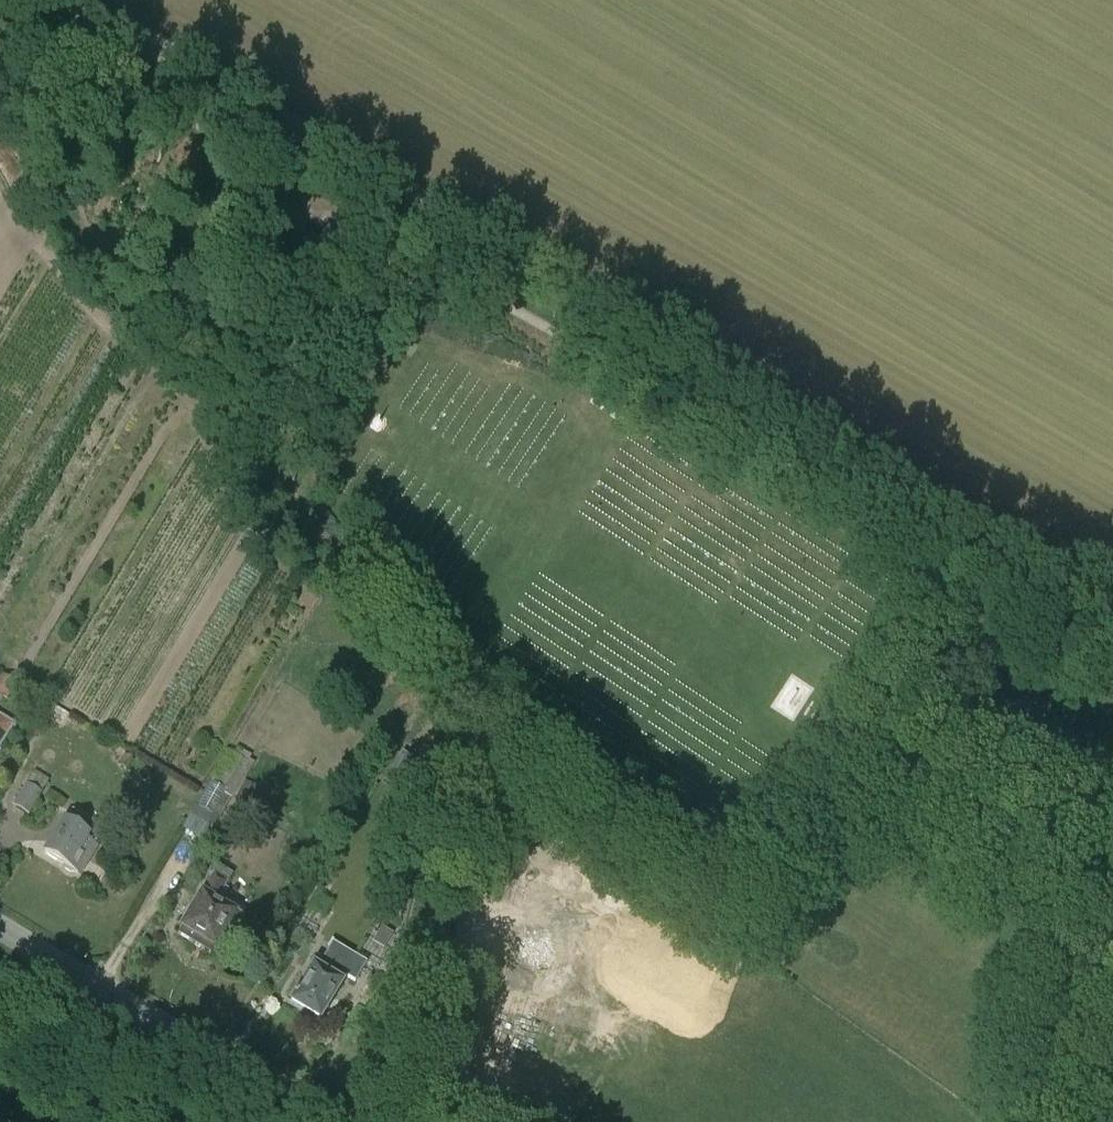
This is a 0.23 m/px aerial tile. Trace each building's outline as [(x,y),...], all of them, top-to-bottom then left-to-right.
[(307,259),(329,271),(346,241),(325,228),(307,259)] [(617,403),(604,396),(600,403),(613,410),(617,403)] [(465,639),(452,631),(447,639),(460,646),(465,639)] [(773,705),(796,718),(815,686),(792,672),(773,705)] [(0,684),(0,697),(9,702),(19,686),(4,677),(0,684)] [(53,705),(45,718),(62,728),(70,715),(53,705)] [(12,724),(0,716),(0,744),(12,724)] [(124,757),(118,767),(126,771),(132,762),(124,757)] [(31,774),(12,806),(28,815),(46,784),(31,774)] [(184,827),(205,840),(219,817),(198,804),(184,827)] [(65,819),(44,854),(64,866),(65,870),(70,873),(75,872),(77,873),(103,830),(75,813),(69,822),(65,819)] [(218,867),(178,934),(210,953),(218,938),(226,943),(229,939),(237,944),(244,933),(236,928),(241,918),(214,902),(231,874),(218,867)] [(372,943),(383,950),(392,935),(381,928),(372,943)] [(319,956),(291,1001),(320,1019),(346,976),(355,982),(367,962),(345,949),(346,947),(332,938),(326,947),(329,948),(323,958),(319,956)]
